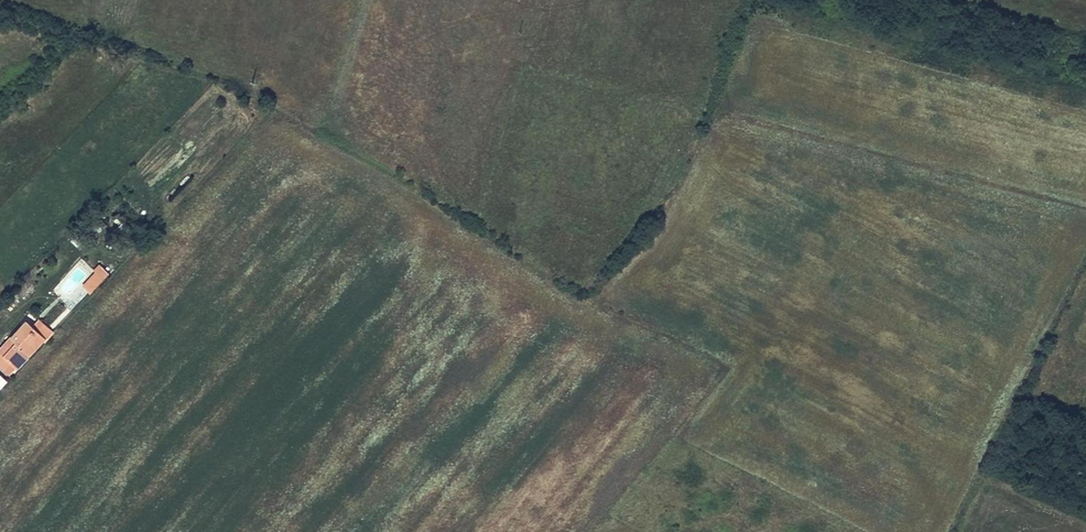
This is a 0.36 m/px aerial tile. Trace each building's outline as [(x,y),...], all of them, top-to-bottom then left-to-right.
[(101,278),(93,271),(80,284),(88,292),(101,278)] [(24,317),(9,334),(14,338),(25,350),(29,353),(45,336),(24,317)] [(14,338),(9,334),(0,343),(0,353),(14,338)] [(0,353),(0,356),(10,366),(25,350),(14,338),(0,353)] [(5,371),(10,366),(0,356),(0,366),(5,371)]
